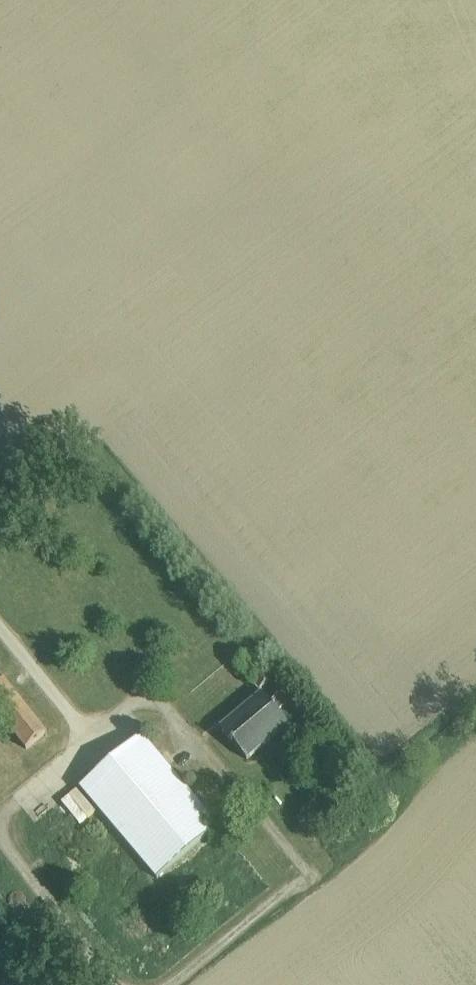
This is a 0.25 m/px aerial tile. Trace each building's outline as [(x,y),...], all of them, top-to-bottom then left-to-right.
[(237,665),(259,692),(272,682),(250,655),(237,665)] [(26,750),(47,734),(0,675),(0,717),(26,750)] [(221,730),(247,761),(289,726),(262,694),(221,730)] [(80,788),(158,880),(219,828),(141,736),(80,788)] [(78,791),(63,804),(78,822),(93,809),(78,791)]
